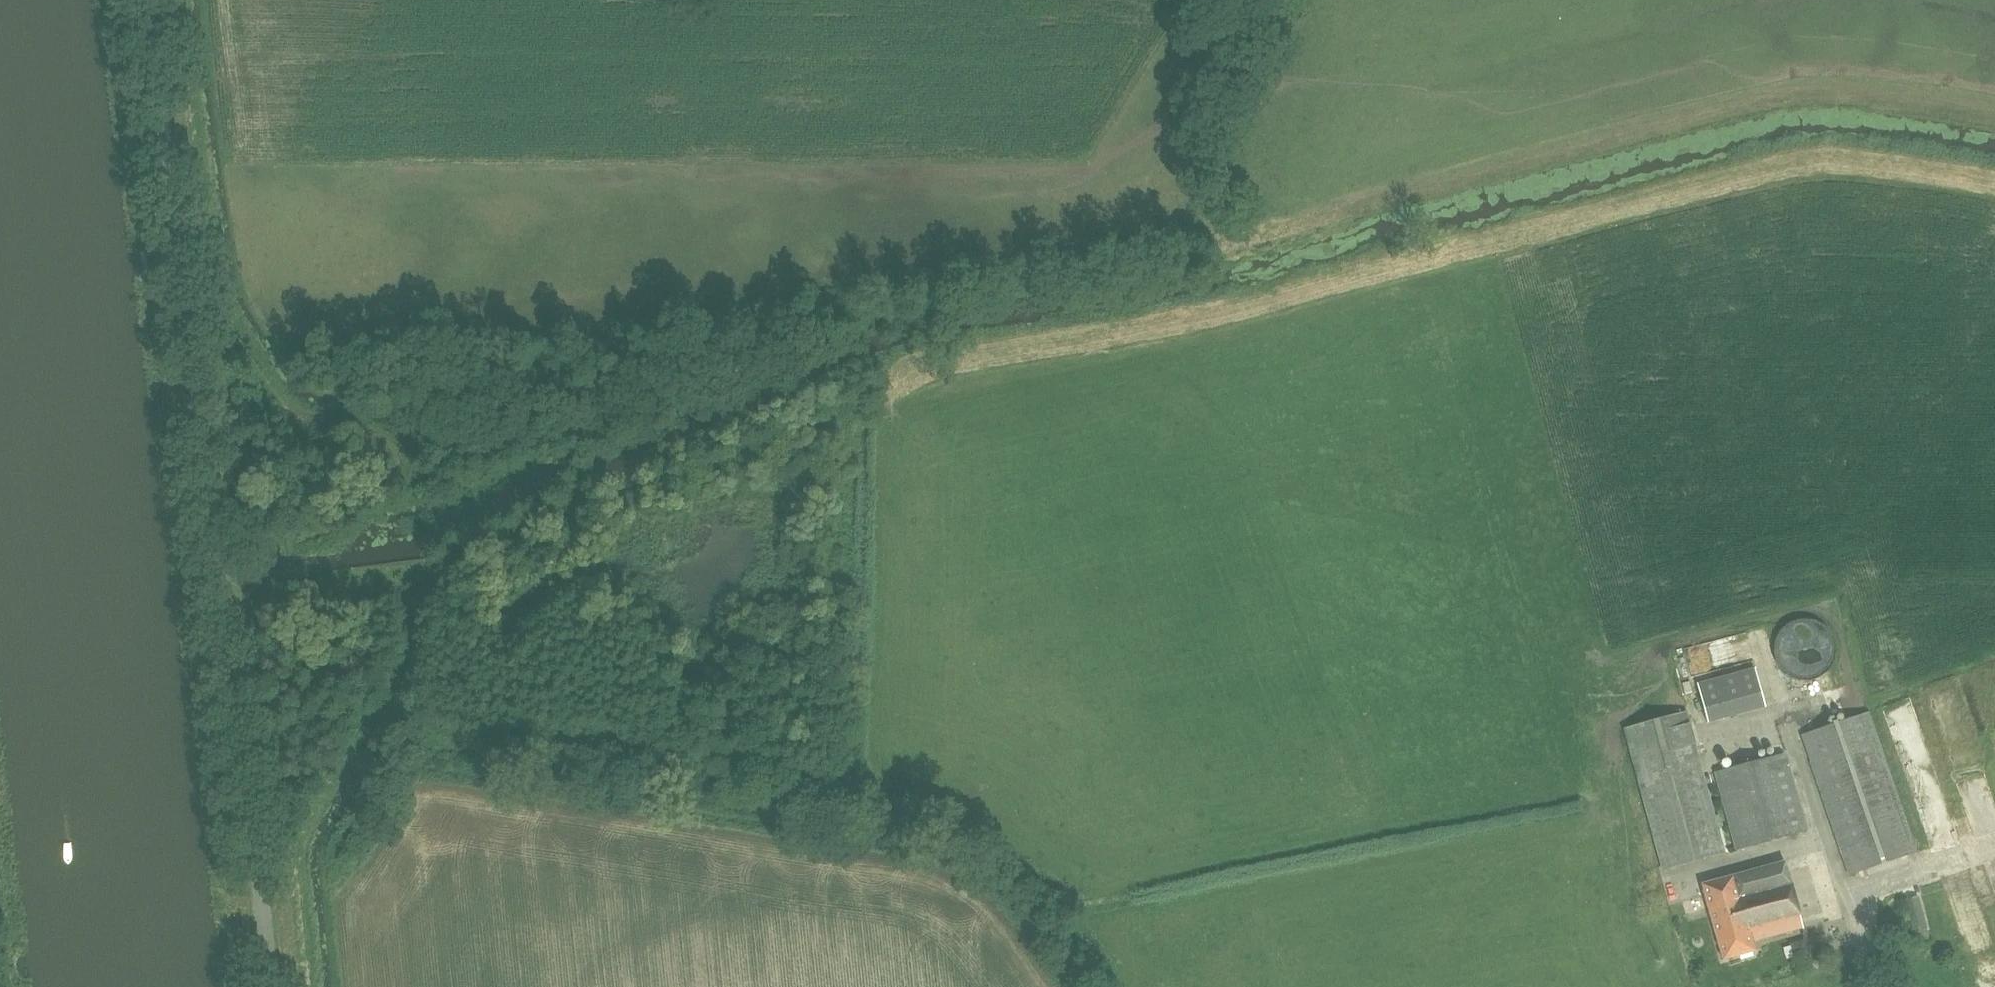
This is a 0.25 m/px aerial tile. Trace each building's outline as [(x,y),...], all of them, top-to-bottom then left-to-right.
[(1835,655),(1836,650),(1835,644),(1833,638),(1831,634),(1827,629),(1823,626),(1817,623),(1812,622),(1806,621),(1801,622),(1796,624),(1791,626),(1786,631),(1783,635),(1780,641),(1779,645),(1779,651),(1779,657),(1781,662),(1784,666),(1787,671),(1791,674),(1797,677),(1802,678),(1808,679),(1813,678),(1818,676),(1823,674),(1827,670),(1831,666),(1833,662),(1835,655)] [(1756,668),(1698,684),(1709,724),(1767,708),(1756,668)] [(1625,729),(1638,777),(1701,761),(1688,711),(1625,729)] [(1851,874),(1917,851),(1869,712),(1803,735),(1851,874)] [(1716,773),(1737,849),(1808,830),(1787,753),(1716,773)] [(1702,762),(1638,777),(1664,870),(1726,852),(1702,762)] [(1748,927),(1752,943),(1804,928),(1785,861),(1702,884),(1717,935),(1717,936),(1748,927)] [(1920,895),(1905,899),(1914,930),(1928,926),(1920,895)] [(1717,936),(1723,960),(1755,951),(1752,943),(1748,927),(1717,935),(1717,936)]
